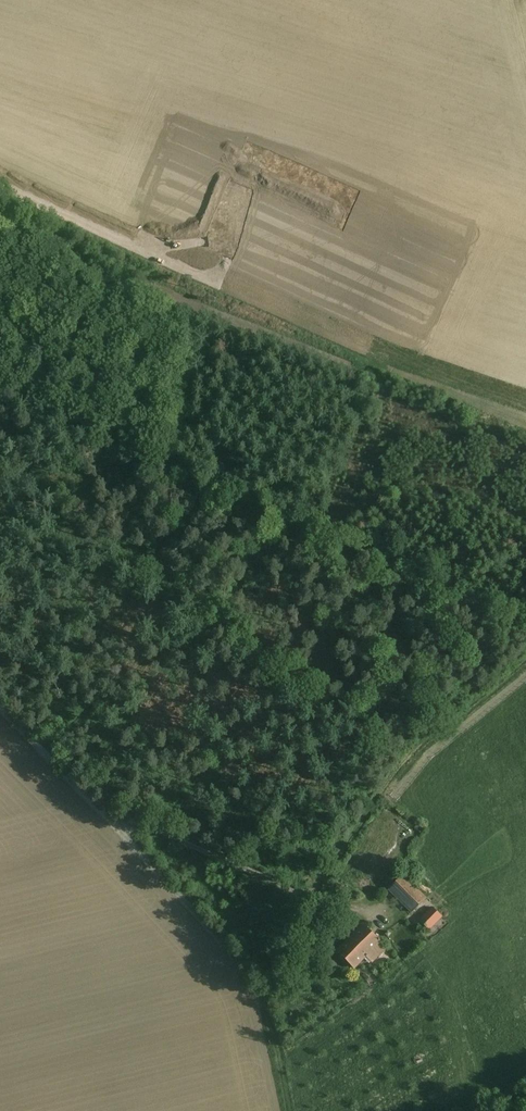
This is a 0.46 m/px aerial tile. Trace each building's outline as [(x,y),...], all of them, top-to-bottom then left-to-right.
[(425,900),(402,877),(385,893),(408,916),(425,900)] [(443,917),(434,908),(418,922),(427,932),(443,917)] [(386,949),(364,926),(337,951),(354,968),(365,957),(372,963),(386,949)]
